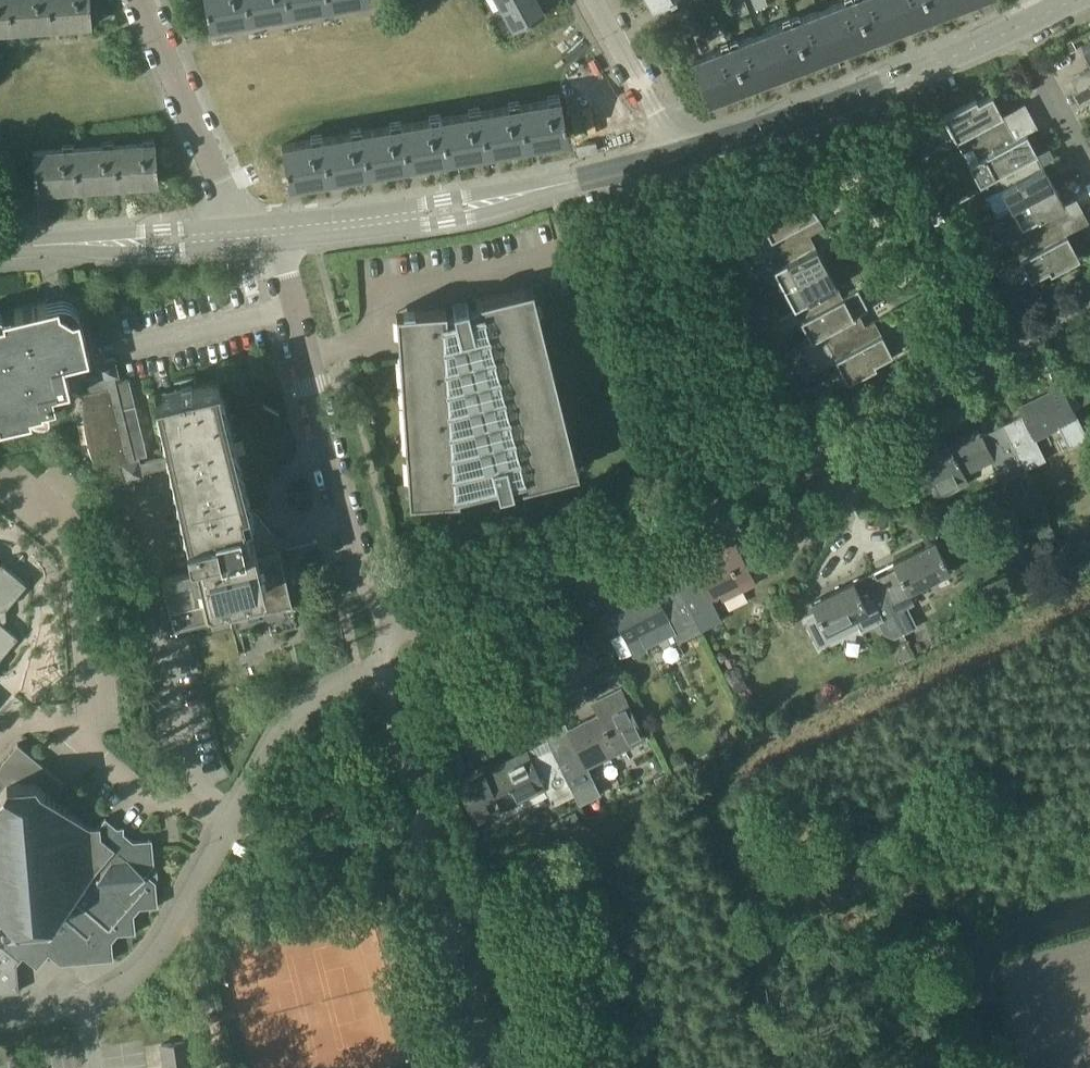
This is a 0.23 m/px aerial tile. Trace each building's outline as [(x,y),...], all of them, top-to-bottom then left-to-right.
[(10,30),(8,0),(0,0),(0,30),(10,30)] [(10,30),(51,27),(49,0),(8,0),(10,30)] [(51,27),(92,24),(90,0),(49,0),(51,27)] [(211,24),(249,18),(246,0),(204,0),(209,25),(211,24)] [(289,11),(287,0),(246,0),(249,18),(289,11)] [(289,11),(329,5),(329,0),(287,0),(289,11)] [(503,9),(519,0),(498,0),(503,9)] [(503,9),(514,29),(544,13),(537,0),(519,0),(503,9)] [(730,0),(733,8),(746,3),(744,0),(730,0)] [(752,1),(755,9),(768,4),(766,0),(755,0),(752,1)] [(804,64),(868,40),(852,0),(844,0),(788,21),(804,64)] [(931,15),(925,0),(852,0),(868,40),(931,15)] [(931,15),(971,0),(925,0),(931,15)] [(746,3),(733,8),(737,17),(749,12),(746,3)] [(687,7),(675,12),(678,20),(690,15),(687,7)] [(694,23),(690,15),(678,20),(681,28),(694,23)] [(740,88),(804,64),(788,21),(724,46),(740,88)] [(697,32),(694,23),(681,28),(685,37),(697,32)] [(1082,45),(1089,60),(1089,41),(1082,45)] [(740,88),(724,46),(692,58),(709,101),(740,88)] [(963,151),(972,147),(1009,127),(1002,114),(991,94),(977,101),(976,98),(923,126),(931,142),(945,135),(946,138),(953,135),(956,139),(963,151)] [(521,104),(528,144),(568,138),(561,97),(521,104)] [(481,110),(488,151),(528,144),(521,104),(481,110)] [(488,151),(481,110),(441,117),(448,158),(488,151)] [(401,124),(408,165),(448,158),(441,117),(401,124)] [(368,171),(408,165),(401,124),(361,131),(368,171)] [(1015,138),(1009,127),(972,147),(978,158),(968,163),(979,183),(981,182),(1036,152),(1037,153),(1037,152),(1026,132),(1015,138)] [(321,138),(328,178),(368,171),(361,131),(321,138)] [(288,185),(293,184),(328,178),(321,138),(281,144),(288,185)] [(155,141),(114,144),(117,185),(158,182),(155,141)] [(76,188),(117,185),(114,144),(73,147),(76,188)] [(35,191),(76,188),(73,147),(32,150),(35,191)] [(996,215),(1011,207),(1054,183),(1043,164),(1037,153),(1036,152),(981,182),(988,194),(985,195),(996,215)] [(1008,235),(1014,246),(1060,221),(1071,215),(1054,183),(1011,207),(1021,225),(1010,231),(1008,235)] [(771,238),(777,249),(778,251),(809,234),(824,226),(817,213),(818,213),(805,190),(772,207),(774,211),(760,218),(771,238)] [(933,221),(928,212),(916,219),(921,228),(933,221)] [(1014,246),(1031,278),(1048,268),(1050,272),(1079,256),(1060,221),(1014,246)] [(778,251),(777,249),(766,255),(773,268),(783,287),(826,265),(816,245),(809,234),(778,251)] [(826,265),(783,287),(794,307),(800,319),(800,320),(843,297),(843,296),(836,284),(837,284),(826,265)] [(566,458),(575,456),(566,421),(557,423),(551,397),(560,395),(551,360),(542,362),(536,337),(545,335),(536,299),(527,302),(524,288),(476,300),(478,308),(469,310),(467,302),(452,305),(454,314),(406,326),(408,356),(399,357),(401,381),(410,380),(411,403),(402,404),(404,428),(413,427),(414,450),(406,451),(407,474),(416,474),(418,500),(459,497),(458,491),(496,482),(498,490),(513,486),(511,478),(520,476),(522,484),(570,472),(566,458)] [(858,288),(843,296),(843,297),(800,320),(811,339),(822,333),(829,345),(866,325),(865,324),(859,313),(868,308),(858,288)] [(31,415),(30,410),(42,407),(42,404),(55,401),(52,389),(69,385),(69,383),(63,359),(89,352),(82,323),(75,324),(73,313),(60,306),(60,305),(48,308),(47,302),(2,312),(3,317),(0,318),(0,422),(31,415)] [(866,325),(829,345),(835,357),(834,357),(847,381),(876,365),(874,362),(892,352),(881,332),(874,320),(865,324),(866,325)] [(1022,414),(1002,424),(1024,468),(1045,458),(1035,437),(1058,426),(1069,447),(1089,437),(1059,380),(1046,386),(1048,391),(1018,406),(1022,414)] [(1024,468),(1002,424),(982,434),(979,427),(948,442),(946,437),(918,451),(938,491),(966,477),(964,472),(992,458),(1003,479),(1024,468)] [(821,521),(818,527),(822,533),(829,533),(832,526),(828,521),(821,521)] [(874,571),(873,572),(904,633),(918,626),(908,606),(915,603),(908,590),(950,569),(936,540),(893,561),(896,568),(877,578),(874,571)] [(756,582),(736,541),(722,548),(724,553),(694,568),(697,575),(678,585),(700,630),(722,620),(711,598),(719,594),(722,599),(756,582)] [(3,618),(4,608),(6,608),(27,583),(2,563),(0,563),(0,622),(3,618)] [(904,633),(873,572),(810,603),(817,615),(805,621),(819,650),(874,623),(878,621),(884,633),(895,638),(904,633)] [(679,641),(700,630),(678,585),(658,595),(654,587),(624,602),(621,597),(608,604),(634,656),(648,649),(646,646),(675,632),(679,641)] [(18,637),(0,622),(0,658),(18,637)] [(746,687),(742,679),(731,684),(736,692),(746,687)] [(551,747),(574,792),(580,804),(601,793),(587,765),(645,736),(621,689),(593,703),(598,714),(569,729),(565,722),(544,732),(552,746),(551,747)] [(368,739),(365,726),(352,730),(355,742),(368,739)] [(24,955),(29,954),(29,957),(31,956),(31,954),(41,953),(41,956),(43,955),(43,953),(48,953),(60,963),(114,959),(112,941),(118,934),(136,932),(134,914),(140,907),(158,906),(156,881),(155,880),(158,877),(157,867),(154,864),(154,863),(152,838),(133,840),(105,817),(99,826),(90,826),(60,800),(60,786),(63,781),(17,744),(0,765),(0,992),(19,991),(16,963),(24,955)] [(574,792),(551,747),(531,757),(527,749),(497,764),(495,759),(457,777),(479,821),(492,814),(491,812),(501,807),(502,808),(516,801),(513,795),(541,781),(552,803),(574,792)] [(686,760),(674,766),(677,774),(690,768),(686,760)] [(664,771),(652,777),(656,785),(668,778),(664,771)] [(164,1067),(190,1067),(186,1040),(160,1043),(164,1067)]
